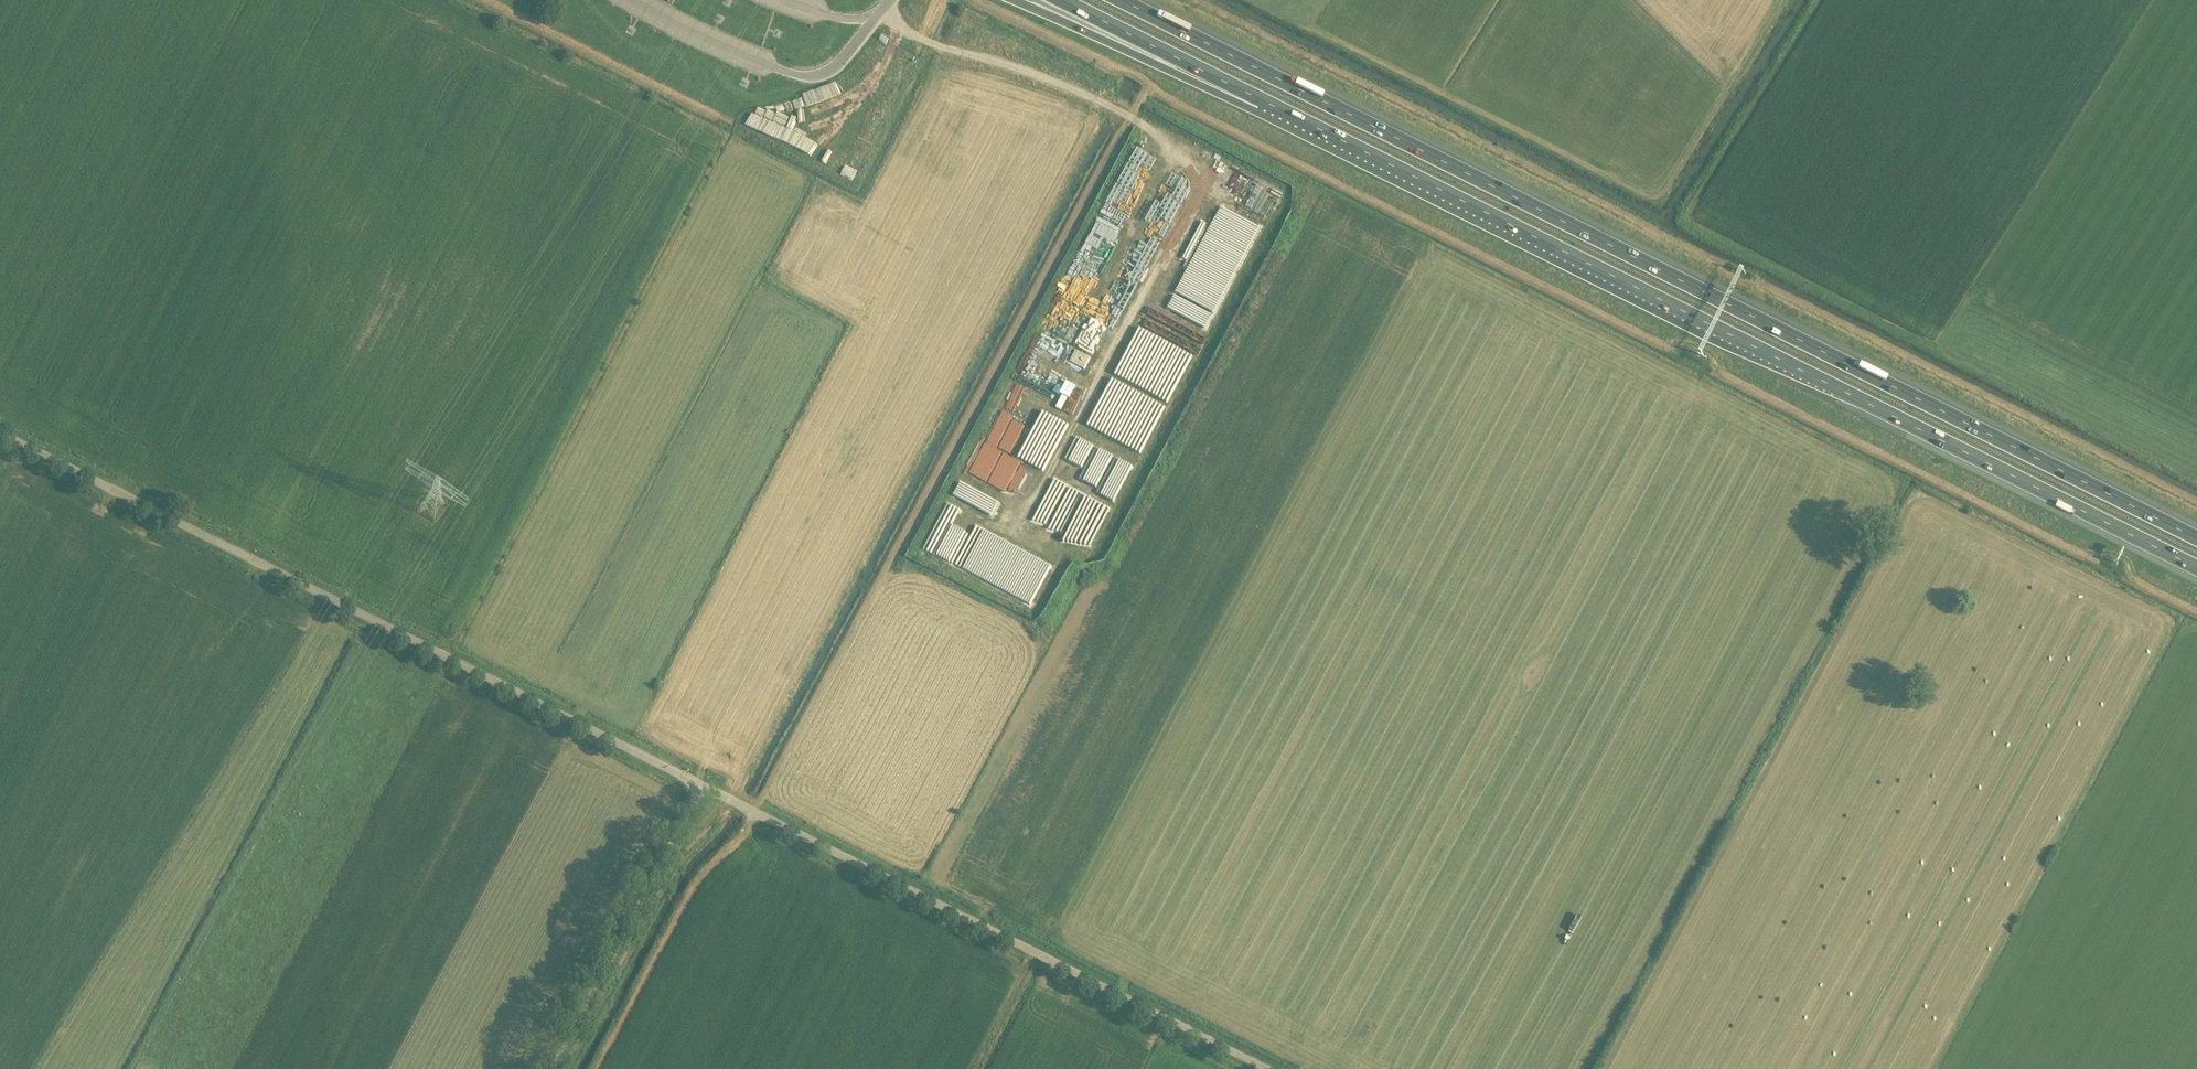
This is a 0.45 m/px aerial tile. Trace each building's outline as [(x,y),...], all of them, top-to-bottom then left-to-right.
[(675,34),(678,29),(651,15),(648,20),(675,34)] [(1249,59),(1251,54),(1227,45),(1225,50),(1249,59)] [(730,56),(729,61),(757,70),(759,64),(730,56)] [(1085,367),(1089,355),(1075,350),(1070,362),(1085,367)] [(1059,393),(1077,401),(1082,389),(1064,381),(1059,393)] [(1014,383),(1005,408),(1015,411),(1024,386),(1014,383)] [(1087,426),(1141,451),(1154,424),(1149,422),(1146,428),(1136,423),(1134,426),(1130,424),(1128,429),(1122,426),(1124,422),(1113,417),(1116,411),(1098,402),(1087,426)] [(1009,455),(1024,422),(1000,412),(976,466),(973,465),(969,474),(1015,494),(1026,468),(1020,466),(1022,461),(1009,455)] [(1076,438),(1066,460),(1084,467),(1078,481),(1116,498),(1132,462),(1076,438)] [(993,515),(999,503),(959,482),(953,494),(993,515)]
